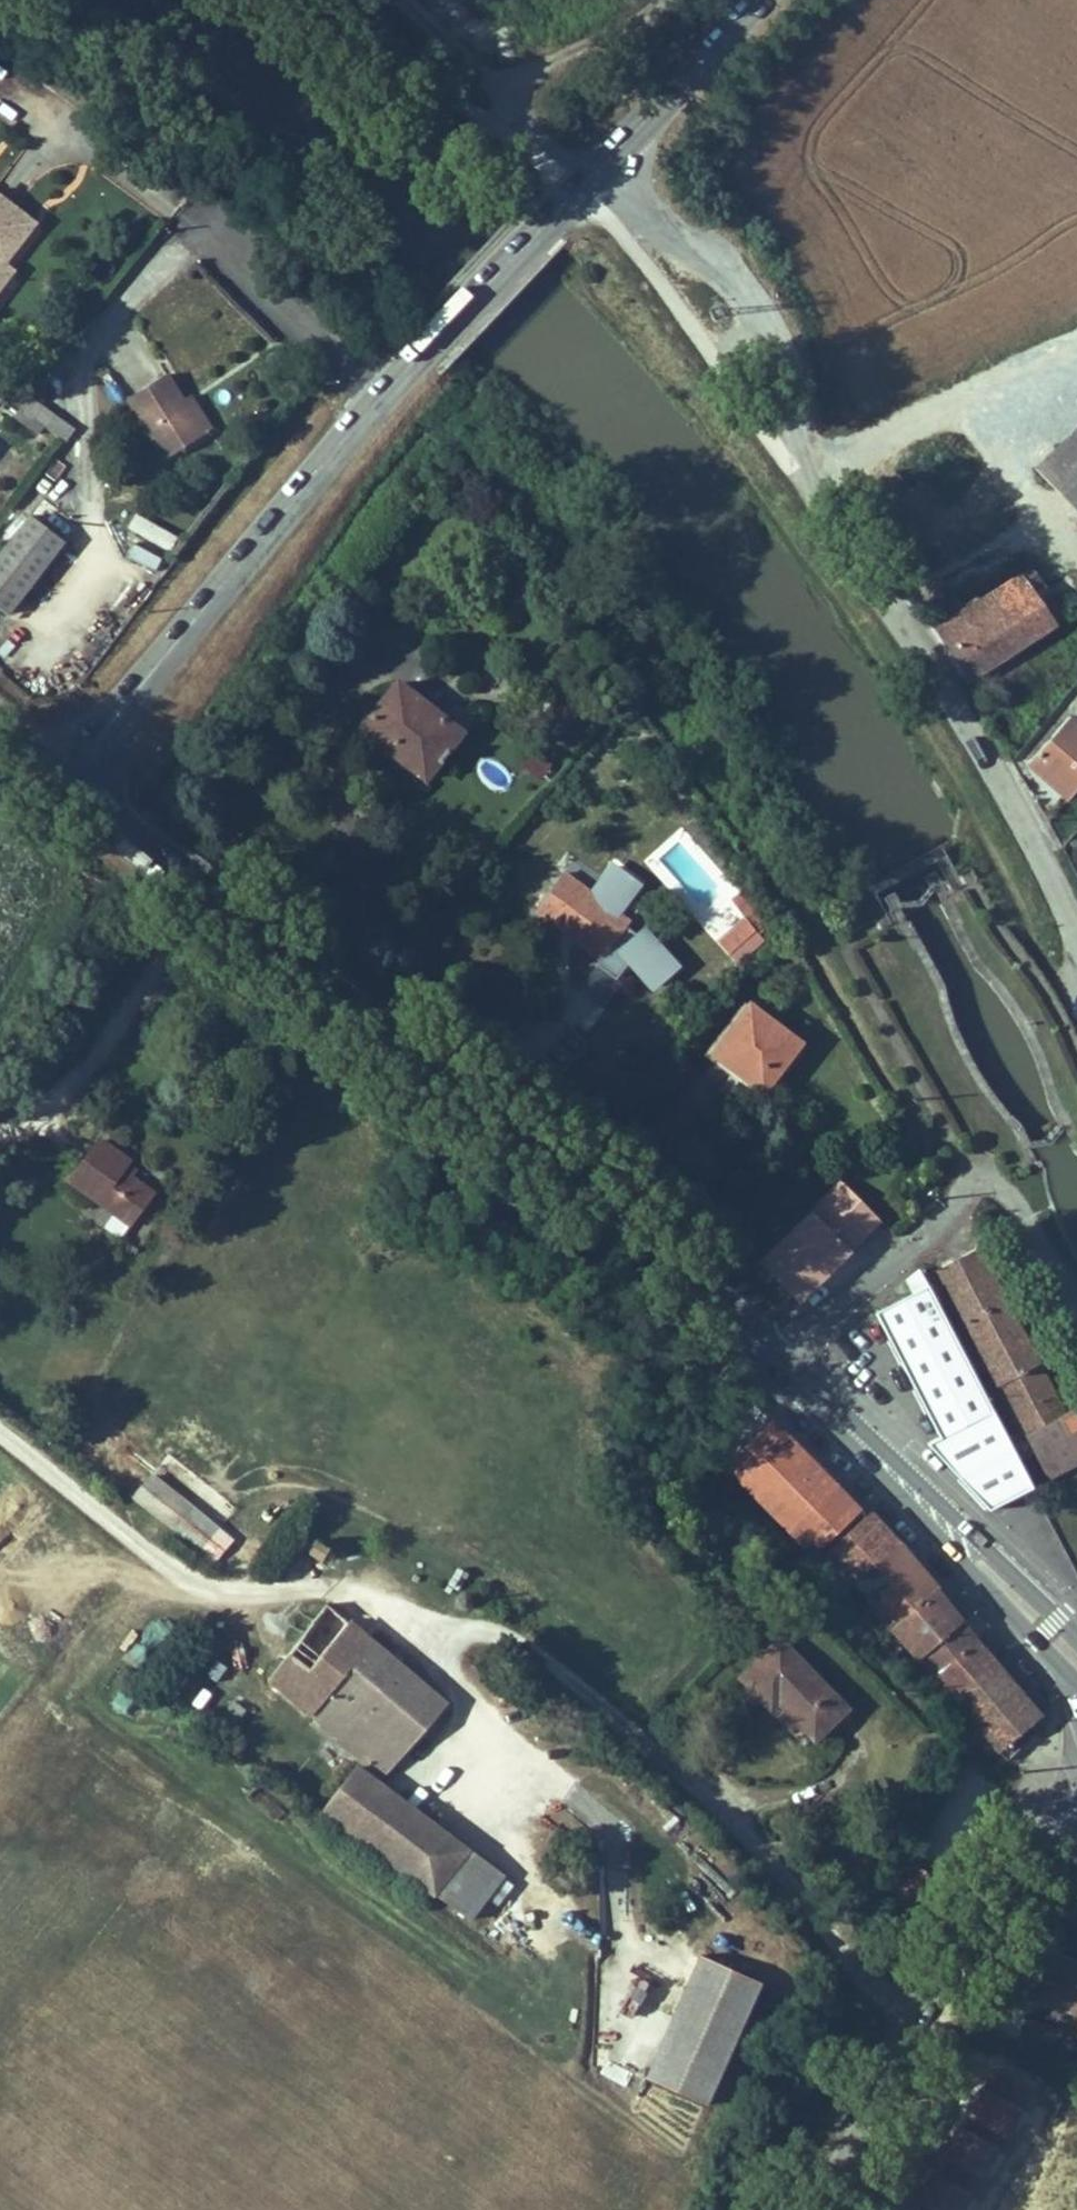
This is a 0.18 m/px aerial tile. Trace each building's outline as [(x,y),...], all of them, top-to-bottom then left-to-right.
[(0,183),(0,264),(14,275),(43,239),(34,232),(50,211),(68,190),(23,154),(0,183)] [(225,393),(203,357),(188,331),(148,355),(186,417),(225,393)] [(15,415),(63,444),(74,426),(26,397),(15,415)] [(1049,441),(1076,466),(1076,409),(1049,441)] [(62,487),(5,560),(42,589),(99,516),(62,487)] [(132,517),(126,535),(171,551),(177,534),(132,517)] [(130,545),(125,560),(156,570),(161,555),(130,545)] [(1005,575),(1009,580),(1041,625),(1076,599),(1076,593),(1045,547),(1005,575)] [(1041,625),(1009,580),(992,593),(975,570),(950,588),(997,656),(1041,625)] [(425,658),(390,704),(422,729),(451,751),(487,705),(425,658)] [(1056,738),(1076,756),(1076,714),(1056,738)] [(602,840),(573,874),(620,910),(638,924),(635,928),(654,944),(670,925),(689,952),(709,938),(682,899),(674,905),(662,896),(665,892),(652,881),(674,853),(654,836),(631,864),(602,840)] [(715,936),(727,960),(760,943),(748,919),(715,936)] [(789,975),(754,1020),(789,1046),(810,1061),(843,1015),(789,975)] [(128,1109),(101,1153),(165,1193),(186,1160),(155,1142),(162,1131),(150,1123),(128,1109)] [(912,1188),(875,1152),(847,1180),(790,1237),(832,1269),(890,1210),(912,1188)] [(963,1243),(924,1264),(1032,1479),(1076,1456),(1076,1413),(1068,1418),(1057,1401),(1051,1405),(963,1243)] [(1025,1481),(912,1261),(865,1303),(933,1431),(921,1437),(981,1504),(1025,1481)] [(750,1390),(687,1451),(800,1568),(860,1511),(834,1484),(807,1456),(793,1442),(750,1390)] [(200,1556),(221,1531),(151,1472),(130,1497),(200,1556)] [(333,1498),(325,1511),(340,1520),(348,1507),(333,1498)] [(827,1570),(854,1598),(911,1550),(899,1534),(895,1529),(885,1518),(827,1570)] [(911,1550),(854,1598),(874,1619),(929,1572),(923,1565),(911,1550)] [(346,1561),(307,1608),(328,1626),(368,1579),(346,1561)] [(929,1572),(874,1619),(895,1642),(949,1598),(939,1585),(929,1572)] [(307,1608),(289,1630),(333,1667),(390,1598),(368,1579),(328,1626),(307,1608)] [(390,1598),(333,1667),(358,1686),(351,1695),(381,1718),(405,1738),(418,1721),(370,1684),(381,1670),(428,1707),(428,1708),(466,1659),(390,1598)] [(949,1598),(895,1642),(921,1669),(971,1626),(962,1614),(949,1598)] [(971,1626),(921,1669),(926,1674),(938,1686),(987,1645),(978,1634),(971,1626)] [(158,1627),(124,1656),(138,1673),(172,1644),(158,1627)] [(987,1645),(938,1686),(958,1707),(1005,1670),(997,1659),(987,1645)] [(782,1648),(746,1684),(777,1712),(786,1703),(820,1738),(845,1713),(782,1648)] [(370,1684),(418,1721),(428,1707),(381,1670),(370,1684)] [(1005,1670),(958,1707),(1001,1752),(1042,1716),(1020,1689),(1005,1670)] [(381,1718),(346,1762),(451,1846),(487,1802),(405,1738),(381,1718)] [(487,1802),(451,1846),(489,1876),(524,1831),(487,1802)] [(720,1914),(662,2035),(721,2063),(779,1942),(720,1914)]
